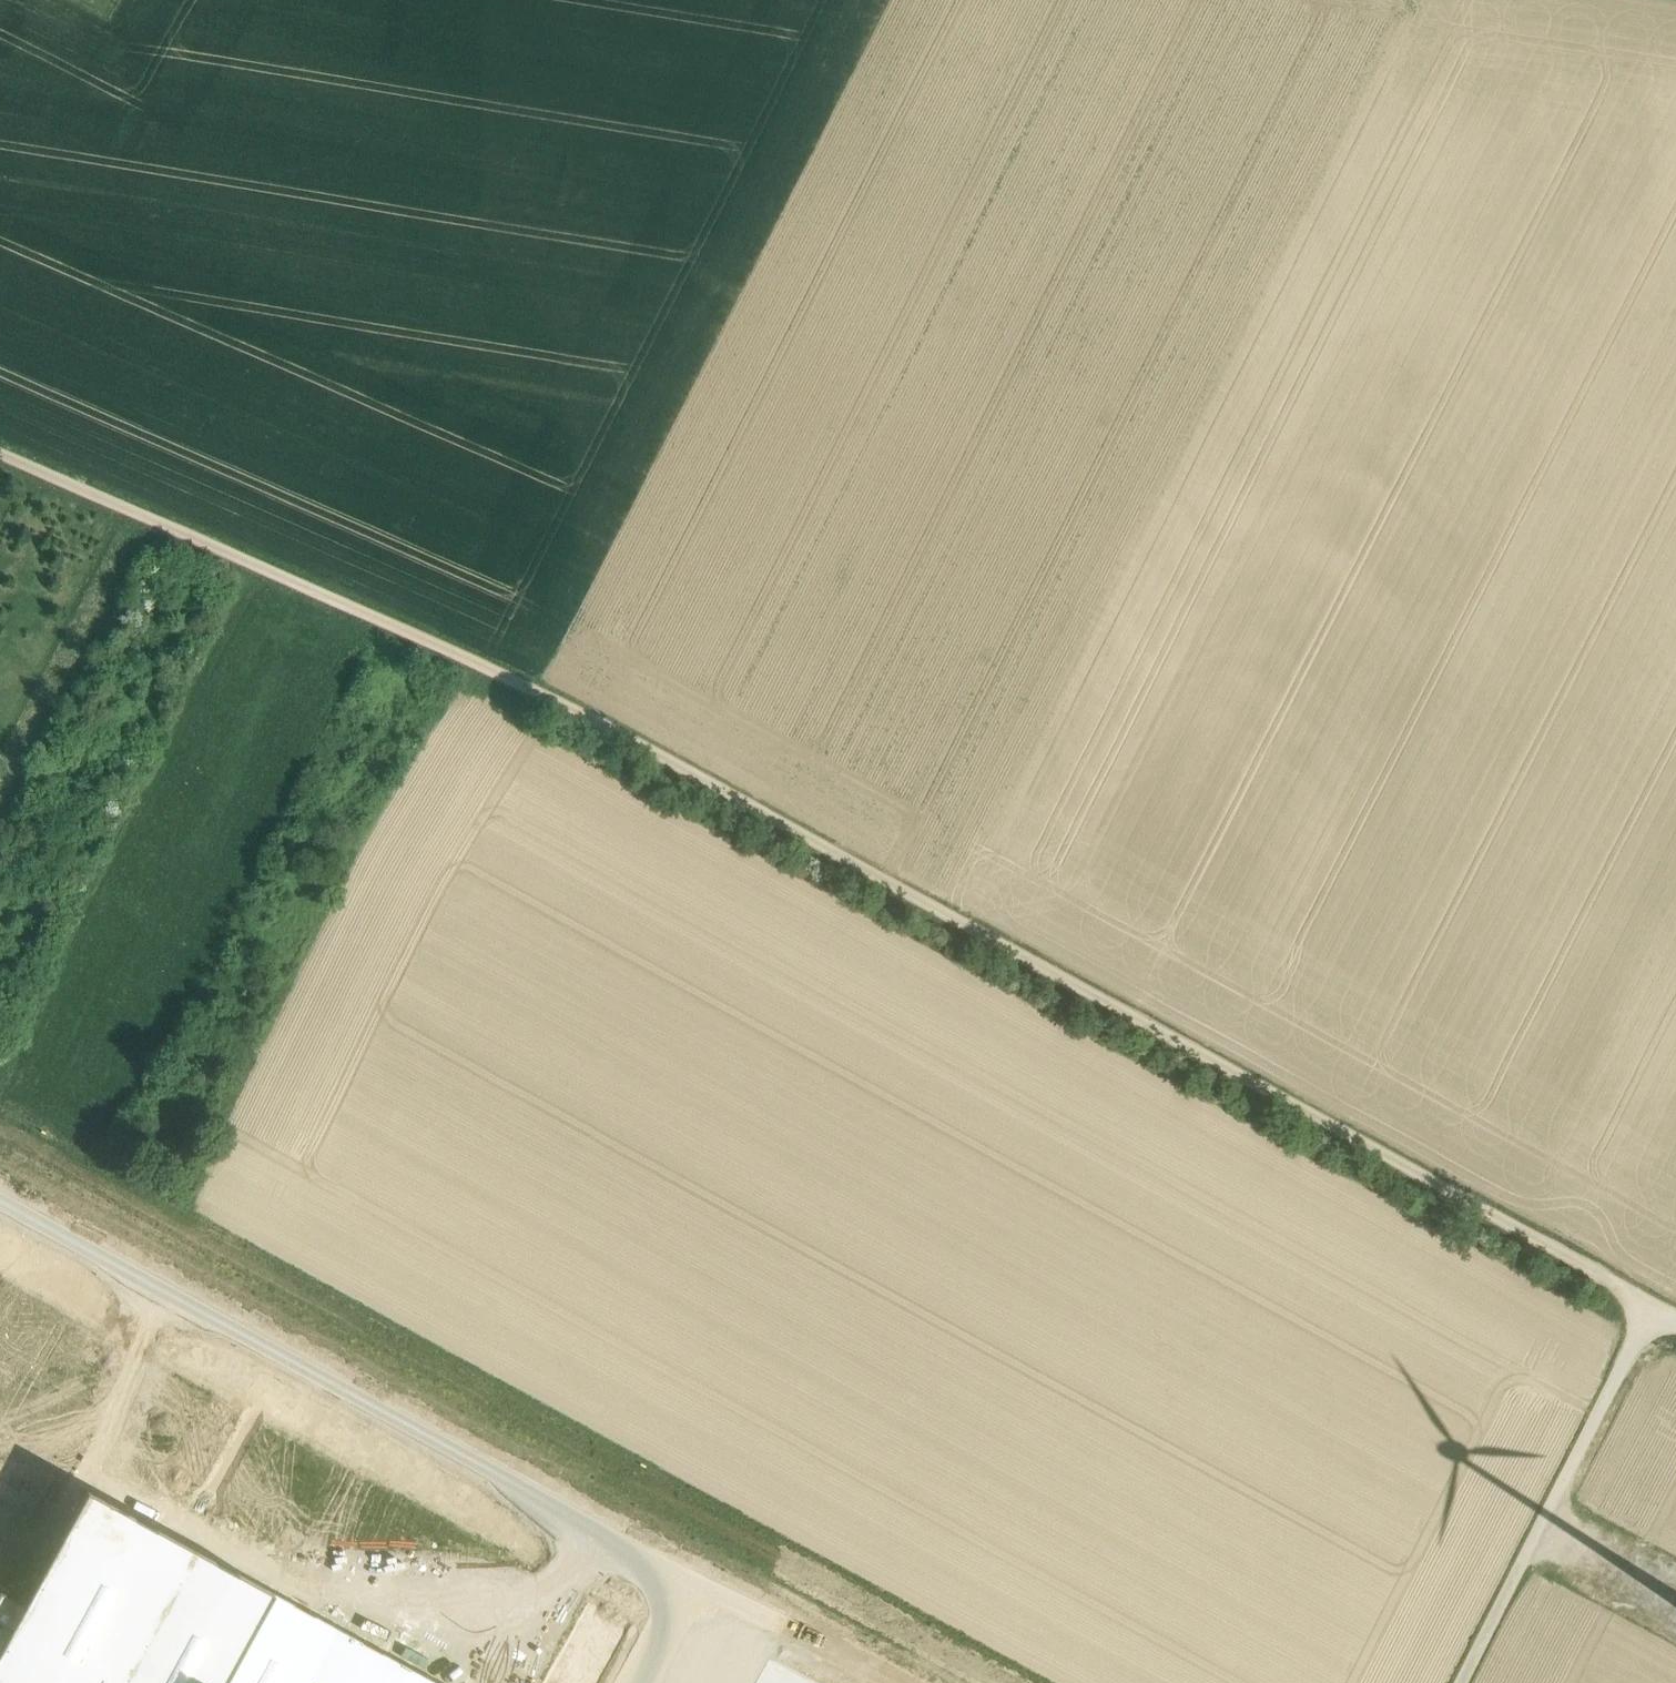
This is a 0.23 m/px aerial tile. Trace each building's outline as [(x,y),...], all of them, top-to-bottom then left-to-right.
[(236,1674),(289,1576),(119,1485),(59,1597),(0,1565),(0,1682),(253,1682),(236,1674)]
